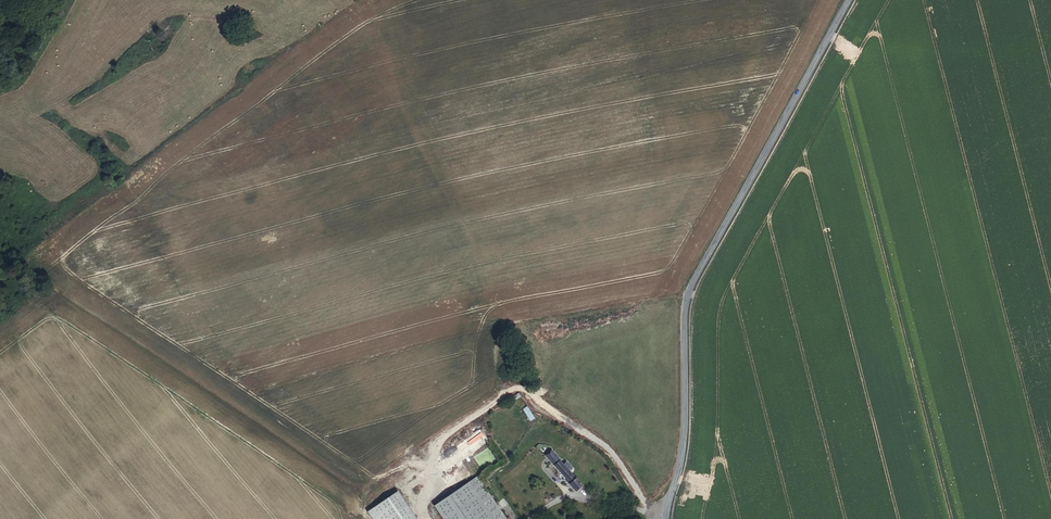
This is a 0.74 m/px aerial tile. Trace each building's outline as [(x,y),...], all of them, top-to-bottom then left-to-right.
[(522,410),(530,421),(535,418),(527,406),(522,410)] [(575,470),(566,459),(563,462),(561,459),(562,457),(559,453),(557,454),(555,452),(549,458),(571,485),(570,486),(576,494),(584,487),(572,472),(575,470)] [(472,477),(432,505),(441,518),(501,518),(472,477)]
